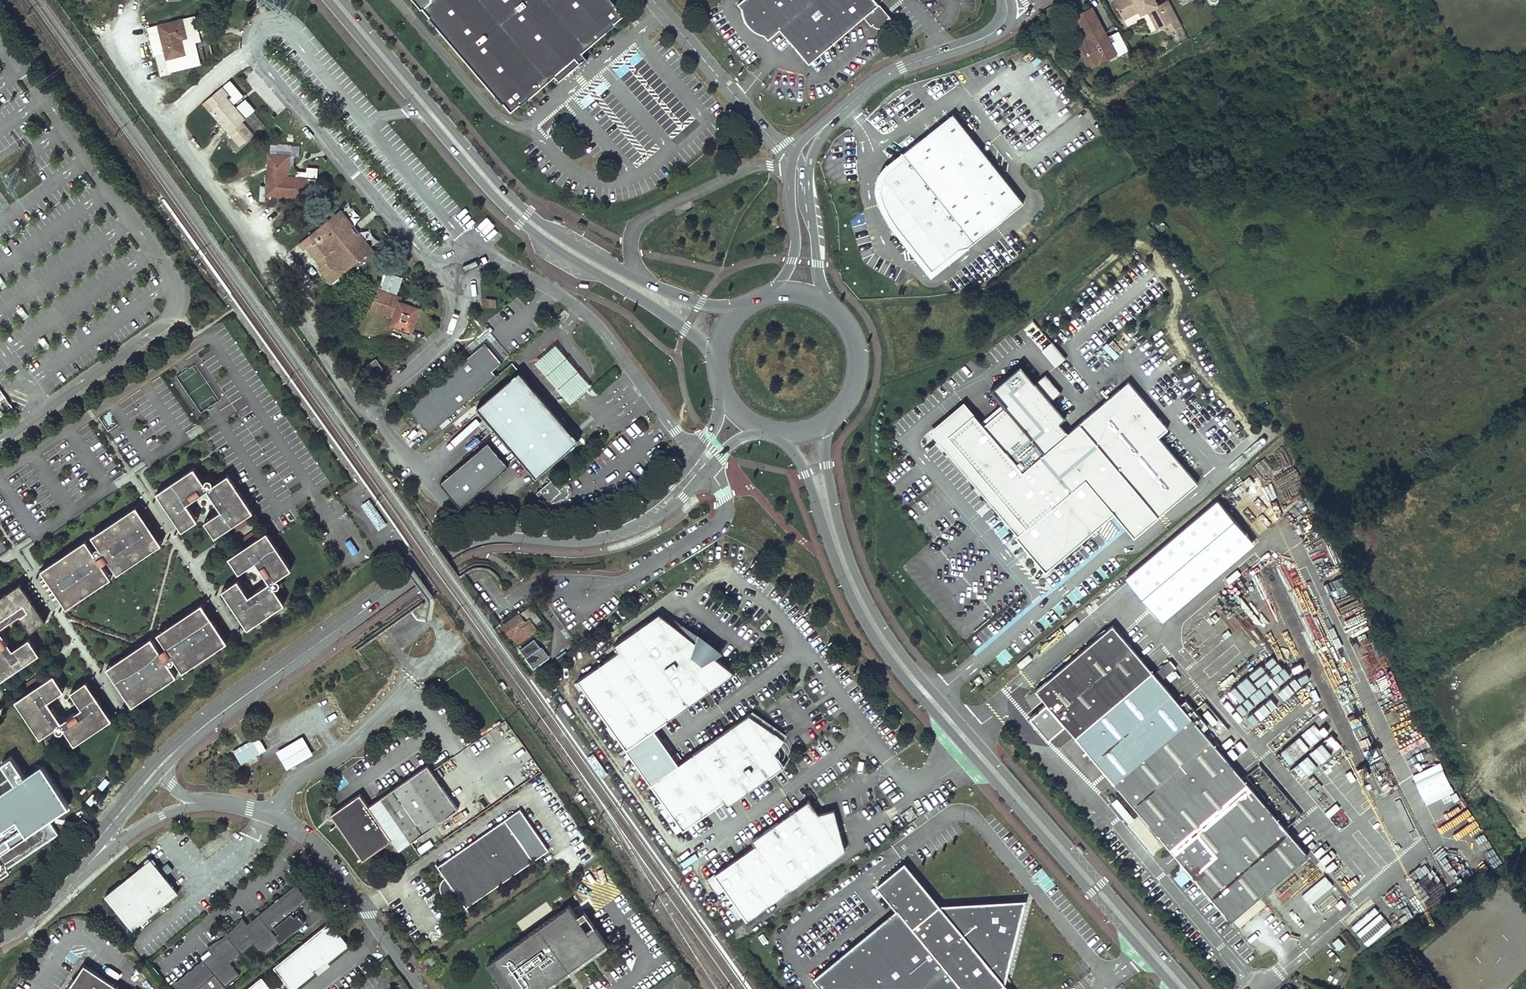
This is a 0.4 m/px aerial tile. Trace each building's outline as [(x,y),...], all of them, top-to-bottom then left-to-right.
[(431,20),(494,91),(507,105),(509,104),(513,110),(528,99),(551,80),(562,71),(560,69),(576,55),(579,58),(586,53),(594,46),(619,24),(618,23),(626,15),(619,7),(621,6),(615,0),(414,0),(424,12),(425,11),(433,19),(431,20)] [(762,38),(766,42),(777,32),(806,66),(861,19),(868,28),(870,26),(872,27),(874,28),(876,29),(877,29),(881,28),(883,27),(885,29),(891,24),(870,0),(742,0),(735,6),(739,11),(740,14),(741,19),(743,23),(746,28),(751,33),(755,36),(758,37),(762,38)] [(1169,0),(1158,6),(1155,0),(1115,0),(1114,1),(1123,19),(1140,10),(1139,8),(1145,5),(1147,10),(1157,29),(1167,24),(1171,30),(1181,25),(1169,0)] [(1129,52),(1118,31),(1107,37),(1091,7),(1078,14),(1093,44),(1086,48),(1095,65),(1115,54),(1117,58),(1125,54),(1129,52)] [(1093,44),(1078,14),(1075,16),(1087,39),(1079,42),(1092,67),(1095,65),(1086,48),(1093,44)] [(193,15),(149,26),(155,52),(165,49),(169,69),(198,62),(192,38),(192,34),(194,34),(197,33),(193,15)] [(1182,26),(1176,30),(1182,40),(1187,37),(1182,26)] [(1129,52),(1125,54),(1133,69),(1137,67),(1129,52)] [(579,58),(585,66),(592,59),(586,53),(579,58)] [(560,69),(562,71),(579,58),(576,55),(560,69)] [(579,58),(562,71),(563,73),(559,76),(565,83),(585,66),(579,58)] [(819,58),(811,63),(816,70),(823,65),(819,58)] [(528,99),(513,110),(515,112),(524,105),(525,106),(546,87),(559,76),(563,73),(562,71),(551,80),(528,99)] [(222,85),(219,89),(225,97),(226,96),(229,94),(222,85)] [(225,97),(219,89),(206,99),(203,102),(210,110),(240,145),(253,134),(242,120),(245,118),(226,96),(225,97)] [(922,141),(955,115),(953,113),(920,139),(922,141)] [(906,235),(903,237),(919,257),(930,271),(959,248),(968,245),(994,224),(1023,201),(994,165),(970,135),(955,115),(922,141),(920,139),(902,153),(901,160),(892,166),(884,175),(881,188),(884,199),(887,207),(896,222),(906,235)] [(879,207),(903,237),(906,235),(896,222),(887,207),(884,199),(881,188),(884,175),(892,166),(901,160),(902,153),(879,171),(876,178),(875,188),(875,194),(877,201),(879,207)] [(284,172),(286,173),(288,155),(269,154),(266,193),(304,196),(306,178),(286,176),(284,176),(284,172)] [(308,166),(307,177),(317,178),(318,167),(308,166)] [(334,214),(365,253),(370,258),(376,254),(340,209),(334,214)] [(365,253),(334,214),(299,242),(304,249),(307,246),(322,264),(319,267),(330,281),(365,253)] [(400,298),(378,291),(372,309),(394,316),(392,323),(411,330),(418,307),(399,301),(400,298)] [(1098,348),(1110,362),(1119,355),(1107,340),(1098,348)] [(430,432),(479,391),(497,375),(493,370),(503,362),(492,349),(486,342),(409,407),(430,432)] [(1065,361),(1050,344),(1038,354),(1053,371),(1065,361)] [(538,361),(572,402),(592,386),(558,345),(538,361)] [(354,387),(360,396),(369,389),(366,385),(376,378),(373,374),(382,368),(376,359),(367,366),(370,370),(361,376),(363,380),(354,387)] [(982,429),(973,418),(946,440),(996,498),(1026,531),(1019,537),(1016,540),(1046,574),(1114,515),(1134,539),(1197,484),(1157,438),(1167,430),(1126,383),(1067,435),(1059,425),(1064,420),(1050,404),(1060,395),(1044,377),(1034,385),(1019,368),(994,389),(989,394),(1003,411),(982,429)] [(522,374),(480,410),(539,479),(581,443),(522,374)] [(12,409),(1,393),(0,392),(0,418),(12,409)] [(946,440),(973,418),(963,407),(930,436),(1019,537),(1026,531),(996,498),(946,440)] [(443,483),(464,507),(510,467),(490,444),(443,483)] [(221,509),(205,520),(215,536),(253,510),(228,473),(211,484),(209,481),(206,483),(194,466),(157,491),(183,529),(198,519),(187,503),(202,493),(211,495),(221,509)] [(560,487),(551,477),(535,490),(544,499),(560,487)] [(1160,621),(1255,544),(1217,499),(1151,553),(1149,550),(1120,573),(1151,610),(1160,621)] [(114,569),(159,539),(136,505),(92,534),(100,546),(97,546),(95,547),(94,550),(86,538),(42,568),(67,607),(111,577),(103,564),(108,560),(114,569)] [(1294,524),(1300,534),(1312,526),(1306,516),(1294,524)] [(266,530),(229,555),(240,571),(255,561),(265,575),(263,585),(249,595),(238,578),(222,589),(248,627),(285,602),(274,586),(277,583),(275,579),(291,568),(266,530)] [(159,539),(114,569),(117,573),(162,543),(159,539)] [(21,582),(0,596),(0,675),(2,678),(40,653),(29,636),(13,648),(4,633),(6,623),(20,614),(31,630),(46,620),(21,582)] [(227,641),(202,602),(157,632),(166,646),(160,649),(151,636),(107,666),(133,704),(177,675),(169,663),(172,663),(174,661),(175,658),(183,671),(227,641)] [(514,634),(519,641),(536,629),(534,625),(541,620),(531,605),(523,611),(529,619),(526,622),(520,614),(503,625),(511,636),(514,634)] [(734,672),(659,612),(614,643),(619,650),(577,680),(626,749),(734,672)] [(1155,676),(1112,625),(1035,690),(1133,806),(1220,908),(1230,920),(1307,855),(1294,839),(1228,762),(1155,676)] [(1189,652),(1200,660),(1206,652),(1196,644),(1189,652)] [(541,646),(526,657),(534,668),(549,657),(541,646)] [(1160,668),(1165,675),(1175,668),(1170,661),(1160,668)] [(113,718),(87,680),(71,690),(82,707),(68,716),(58,714),(48,699),(64,689),(54,673),(16,699),(41,736),(58,725),(61,728),(64,726),(75,743),(113,718)] [(772,749),(781,735),(746,711),(648,780),(680,826),(721,797),(725,802),(781,762),(772,749)] [(1364,747),(1375,744),(1368,721),(1357,725),(1364,747)] [(1312,726),(1298,738),(1307,748),(1320,736),(1312,726)] [(258,735),(232,749),(240,764),(259,754),(266,750),(258,735)] [(304,737),(276,749),(284,768),(313,756),(304,737)] [(1290,746),(1299,753),(1303,748),(1295,740),(1290,746)] [(1310,748),(1287,769),(1298,781),(1321,760),(1310,748)] [(607,774),(592,754),(586,758),(601,779),(607,774)] [(58,833),(48,819),(69,804),(42,764),(25,775),(12,756),(1,763),(14,782),(0,791),(0,873),(58,833)] [(391,838),(399,848),(455,809),(426,767),(370,806),(359,791),(349,798),(330,812),(363,858),(391,838)] [(1126,824),(1132,819),(1118,797),(1111,802),(1126,824)] [(846,849),(834,807),(819,812),(809,799),(753,839),(756,844),(715,872),(727,889),(748,918),(846,849)] [(448,883),(444,886),(449,893),(453,890),(457,895),(465,907),(532,860),(504,819),(436,866),(445,878),(448,883)] [(106,894),(134,928),(178,891),(155,862),(151,857),(106,894)] [(933,900),(898,857),(871,879),(890,903),(806,972),(820,988),(1006,988),(998,979),(1016,907),(1007,896),(933,900)] [(1300,894),(1323,874),(1316,865),(1292,884),(1300,894)] [(727,889),(715,872),(707,878),(719,894),(727,889)] [(455,896),(457,895),(453,890),(449,893),(444,886),(448,883),(445,878),(443,879),(442,881),(441,883),(440,886),(440,888),(441,891),(442,893),(444,895),(447,896),(449,897),(452,897),(455,896)] [(250,921),(245,916),(238,924),(227,935),(241,952),(253,943),(263,955),(280,941),(270,929),(308,898),(297,884),(261,912),(265,917),(254,926),(250,921)] [(1016,907),(1019,895),(1007,896),(1016,907)] [(437,900),(429,906),(437,919),(446,913),(437,900)] [(265,917),(261,912),(250,921),(254,926),(265,917)] [(486,969),(499,988),(525,988),(533,984),(537,988),(550,988),(606,950),(595,934),(588,939),(576,923),(568,912),(486,969)] [(1366,923),(1367,925),(1357,931),(1363,943),(1390,927),(1381,914),(1366,923)] [(595,934),(583,918),(576,923),(588,939),(595,934)] [(348,944),(329,921),(273,966),(291,988),(293,988),(314,972),(312,969),(310,966),(321,956),(324,959),(326,962),(348,944)] [(241,952),(227,935),(215,943),(204,949),(209,955),(213,959),(197,973),(193,968),(171,985),(174,988),(196,988),(212,976),(222,988),(240,975),(229,962),(241,952)] [(213,959),(209,955),(193,968),(197,973),(213,959)] [(324,959),(321,956),(310,966),(312,969),(324,959)] [(431,968),(436,964),(430,956),(425,959),(431,968)] [(67,988),(124,988),(108,979),(85,963),(67,988)] [(261,976),(245,988),(272,988),(261,976)]
